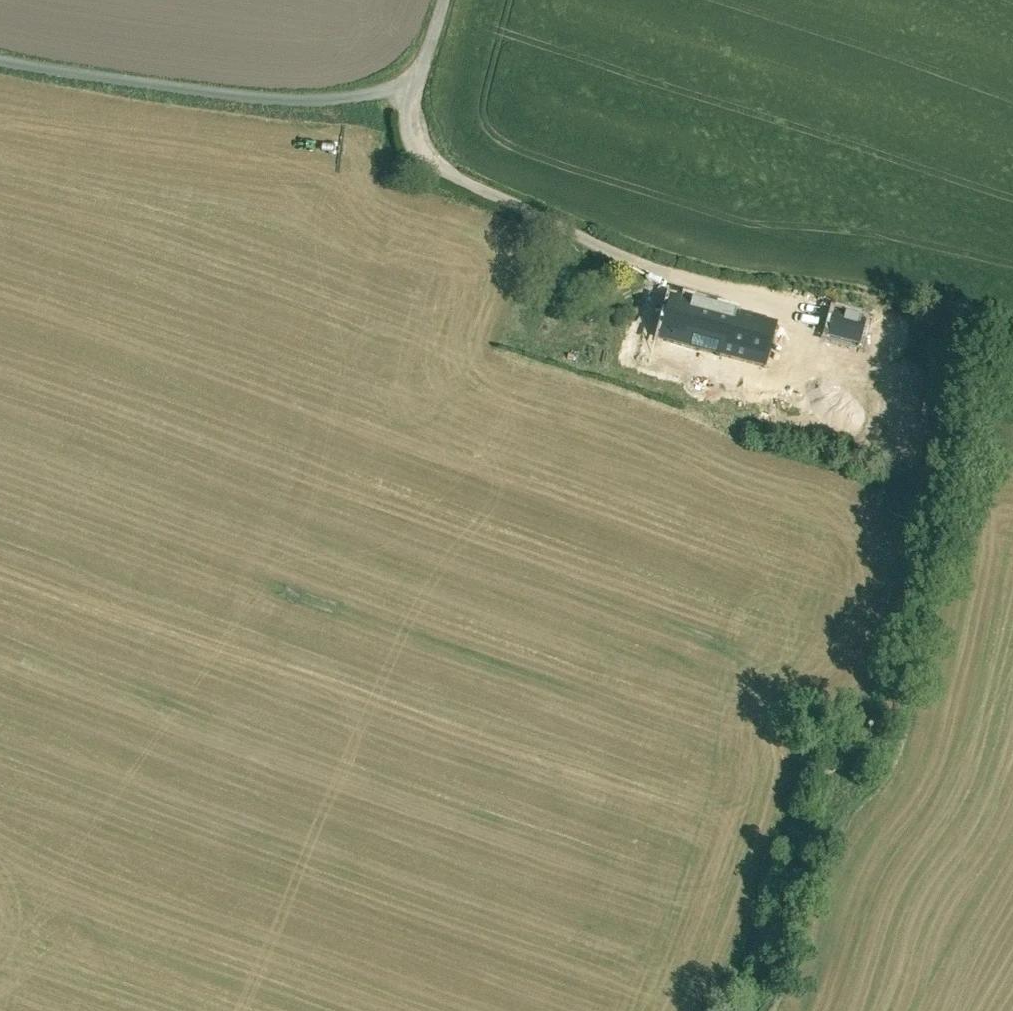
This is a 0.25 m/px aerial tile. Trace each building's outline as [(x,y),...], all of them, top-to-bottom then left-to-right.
[(778,326),(679,300),(665,350),(765,376),(778,326)] [(830,311),(823,339),(865,349),(872,321),(830,311)]
